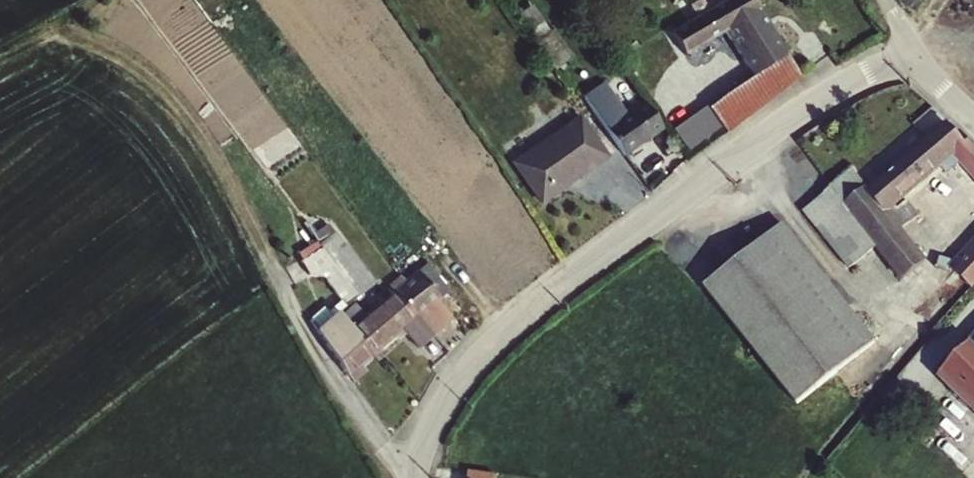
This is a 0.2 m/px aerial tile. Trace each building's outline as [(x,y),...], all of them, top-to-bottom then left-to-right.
[(725,133),(775,94),(799,76),(783,55),(740,0),(733,0),(668,49),(684,69),(723,39),(739,59),(751,76),(707,110),(725,133)] [(550,33),(546,37),(565,62),(570,59),(550,33)] [(596,86),(582,95),(585,99),(624,155),(648,139),(630,112),(620,119),(596,86)] [(539,201),(568,182),(565,177),(575,170),(578,175),(606,156),(578,117),(512,162),(539,201)] [(962,131),(953,121),(948,125),(965,145),(971,140),(962,131)] [(880,248),(907,279),(930,261),(904,230),(917,218),(905,203),(894,211),(891,207),(939,166),(948,177),(960,166),(973,180),(973,144),(971,140),(965,145),(948,125),(870,193),(853,174),(832,192),(856,220),(829,242),(853,270),(880,248)] [(565,177),(568,182),(578,175),(575,170),(565,177)] [(856,220),(832,192),(805,214),(829,242),(856,220)] [(708,297),(809,409),(884,342),(783,229),(708,297)] [(320,252),(331,266),(347,254),(335,239),(320,252)] [(331,266),(320,252),(315,246),(314,245),(295,259),(310,278),(321,278),(340,301),(330,308),(335,315),(319,328),(348,375),(372,354),(361,342),(351,329),(338,312),(356,297),(331,266)] [(969,290),(973,284),(973,251),(952,273),(969,290)] [(356,297),(372,285),(347,254),(331,266),(356,297)] [(434,301),(445,291),(433,279),(423,267),(403,284),(393,293),(414,318),(429,337),(450,319),(434,301)] [(414,318),(393,293),(351,329),(361,342),(372,354),(400,331),(415,349),(429,337),(414,318)] [(313,316),(319,328),(335,315),(330,308),(328,305),(313,316)] [(435,340),(433,342),(443,354),(454,344),(444,332),(435,340)] [(940,374),(953,387),(910,432),(930,451),(921,462),(938,477),(973,477),(973,338),(940,374)]
